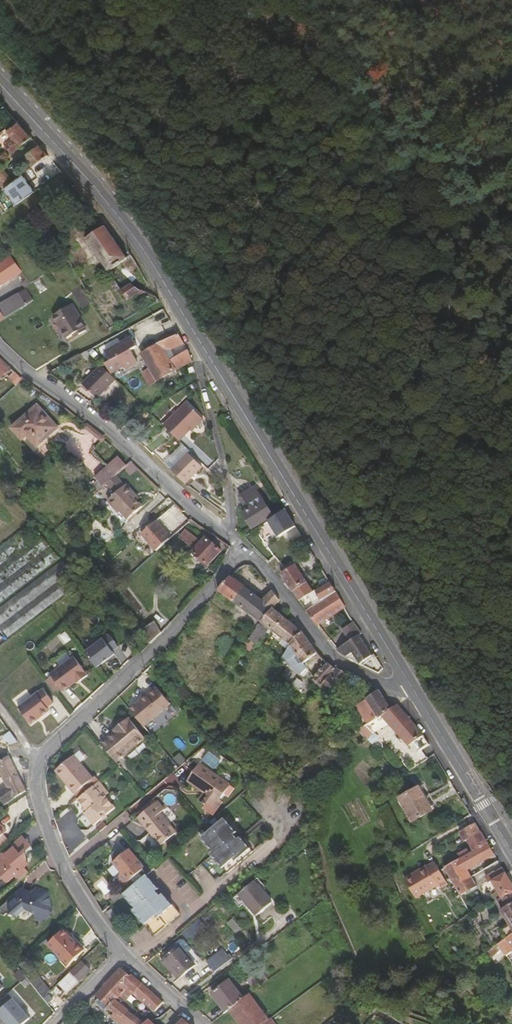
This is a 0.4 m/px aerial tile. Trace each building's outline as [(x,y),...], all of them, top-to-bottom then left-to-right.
[(13,155),(32,138),(27,132),(18,123),(8,132),(12,137),(4,145),(13,155)] [(24,157),(32,167),(48,155),(39,146),(24,157)] [(4,189),(6,187),(15,180),(0,165),(0,184),(4,189)] [(35,192),(23,175),(15,180),(6,187),(18,203),(35,192)] [(86,240),(108,272),(127,258),(104,226),(86,240)] [(1,287),(2,285),(15,275),(21,271),(11,256),(0,264),(0,288),(1,287)] [(26,279),(21,271),(15,275),(21,284),(26,279)] [(30,285),(26,279),(21,284),(25,289),(30,285)] [(80,287),(73,292),(84,310),(92,306),(80,287)] [(124,296),(127,301),(142,291),(135,288),(124,296)] [(18,293),(0,304),(0,310),(5,319),(26,305),(18,293)] [(68,339),(73,336),(77,333),(79,336),(87,331),(81,322),(82,320),(73,304),(53,316),(68,339)] [(152,369),(144,374),(151,386),(177,370),(172,361),(176,358),(171,350),(184,344),(179,334),(169,339),(162,342),(159,344),(142,354),(152,369)] [(133,338),(107,352),(112,361),(107,364),(112,374),(126,366),(128,369),(139,363),(132,351),(139,347),(133,338)] [(174,349),(176,355),(188,349),(185,344),(174,349)] [(177,370),(192,361),(191,358),(188,350),(176,358),(172,361),(177,370)] [(11,369),(4,361),(0,358),(0,378),(11,369)] [(99,400),(117,381),(102,366),(83,386),(99,400)] [(8,377),(16,387),(24,380),(23,379),(15,372),(8,377)] [(186,403),(165,426),(180,441),(194,427),(195,428),(203,419),(186,403)] [(28,437),(38,447),(59,429),(38,406),(13,429),(24,441),(28,437)] [(165,464),(171,470),(188,454),(182,447),(165,464)] [(171,470),(187,485),(203,468),(188,454),(171,470)] [(96,478),(104,487),(114,478),(124,469),(127,467),(119,458),(96,478)] [(134,480),(142,473),(135,466),(131,462),(127,467),(124,469),(134,480)] [(122,513),(129,520),(143,507),(136,499),(137,497),(126,485),(123,488),(114,478),(104,487),(113,497),(108,501),(119,513),(121,512),(122,513)] [(256,489),(243,496),(251,509),(247,511),(244,513),(253,529),(273,516),(256,489)] [(239,499),(247,511),(251,509),(243,496),(239,499)] [(298,526),(287,509),(270,520),(281,537),(298,526)] [(36,520),(0,548),(0,603),(63,555),(36,520)] [(141,536),(155,553),(171,539),(156,522),(141,536)] [(200,541),(187,528),(181,536),(194,548),(200,541)] [(193,552),(208,565),(222,551),(206,538),(193,552)] [(0,608),(0,630),(7,639),(80,583),(62,561),(0,608)] [(295,565),(280,574),(282,578),(295,597),(305,609),(307,611),(320,602),(336,592),(330,583),(314,592),(295,565)] [(262,599),(231,576),(227,581),(222,585),(218,590),(261,623),(264,619),(274,608),(280,601),(272,590),(262,599)] [(327,618),(345,606),(336,592),(320,602),(307,611),(317,625),(327,618)] [(283,639),(290,645),(290,644),(291,644),(293,642),(302,631),(300,629),(274,608),(264,619),(261,623),(269,629),(271,630),(282,639),(283,639)] [(155,622),(141,631),(149,643),(150,644),(152,643),(153,642),(156,639),(156,638),(161,633),(155,622)] [(251,653),(269,629),(261,623),(253,634),(244,647),(251,653)] [(363,635),(355,623),(344,630),(351,641),(337,650),(337,651),(349,659),(354,656),(360,665),(373,656),(366,646),(360,637),(363,635)] [(295,652),(301,660),(303,663),(318,653),(302,631),(293,642),(291,644),(290,644),(295,652)] [(110,635),(86,653),(97,668),(115,655),(113,652),(119,647),(110,635)] [(290,645),(283,639),(280,644),(287,650),(289,647),(290,645)] [(295,664),(301,660),(295,652),(289,655),(295,664)] [(88,676),(74,657),(51,675),(53,677),(62,690),(63,692),(74,684),(77,681),(79,683),(88,676)] [(312,681),(319,689),(320,687),(336,669),(328,664),(327,663),(314,677),(314,678),(312,681)] [(332,694),(349,674),(337,668),(336,669),(320,687),(323,689),(322,691),(322,692),(326,696),(328,696),(330,693),(332,694)] [(62,690),(53,677),(47,682),(56,695),(62,690)] [(142,700),(131,709),(145,726),(172,704),(158,687),(149,695),(147,693),(141,698),(142,700)] [(54,704),(43,690),(19,708),(32,726),(50,712),(47,709),(54,704)] [(392,709),(379,690),(367,699),(367,700),(379,717),(381,716),(392,709)] [(356,706),(363,716),(368,725),(379,717),(367,700),(356,706)] [(381,716),(389,724),(409,745),(424,736),(421,732),(415,725),(398,705),(392,709),(381,716)] [(116,731),(103,743),(119,761),(147,737),(130,716),(115,730),(116,731)] [(368,725),(363,716),(356,720),(360,727),(361,728),(368,725)] [(375,734),(389,724),(381,716),(379,717),(368,725),(374,733),(375,734)] [(368,725),(361,728),(361,729),(368,738),(374,733),(368,725)] [(17,743),(18,742),(11,732),(3,738),(8,746),(17,743)] [(95,777),(76,754),(58,769),(71,784),(69,785),(76,793),(79,791),(83,796),(94,786),(99,782),(95,777)] [(0,790),(0,799),(5,805),(25,792),(26,791),(9,756),(0,762),(0,774),(6,786),(0,790)] [(230,785),(200,764),(187,782),(204,794),(198,801),(212,810),(230,785)] [(83,796),(80,798),(79,799),(88,811),(85,813),(95,825),(116,808),(106,796),(110,793),(100,781),(99,782),(94,786),(83,796)] [(231,784),(223,799),(227,801),(235,786),(231,784)] [(419,787),(399,798),(412,822),(433,811),(419,787)] [(158,801),(138,818),(161,846),(177,833),(160,813),(165,809),(158,801)] [(104,822),(97,828),(100,832),(107,827),(104,822)] [(475,850),(488,844),(484,836),(476,823),(462,831),(467,840),(469,839),(475,850)] [(202,837),(180,856),(191,870),(189,872),(210,897),(235,876),(221,859),(219,861),(212,853),(214,851),(202,837)] [(459,859),(446,867),(456,885),(472,876),(469,870),(470,869),(495,855),(488,844),(475,850),(468,854),(466,850),(457,856),(459,859)] [(1,874),(8,882),(16,876),(20,880),(28,873),(24,868),(29,864),(14,847),(7,854),(5,852),(0,856),(0,868),(3,872),(1,874)] [(130,849),(113,863),(121,873),(118,880),(123,886),(123,887),(143,870),(144,866),(130,849)] [(435,862),(428,866),(427,866),(406,878),(405,879),(417,899),(439,886),(441,889),(447,884),(435,862)] [(498,892),(502,898),(511,894),(511,883),(507,874),(504,869),(503,869),(487,876),(490,882),(492,881),(498,892)] [(159,889),(147,875),(132,888),(124,894),(136,908),(134,910),(155,935),(180,914),(165,897),(164,898),(157,890),(159,889)] [(478,887),(472,876),(456,885),(462,896),(478,887)] [(255,881),(238,894),(256,916),(273,902),(255,881)] [(48,892),(37,888),(32,893),(22,890),(8,901),(18,917),(25,911),(36,914),(36,920),(39,921),(50,912),(48,892)] [(508,939),(511,936),(511,904),(502,910),(510,924),(502,931),(508,939)] [(202,923),(193,930),(197,936),(207,928),(202,923)] [(190,928),(184,931),(189,940),(195,937),(190,928)] [(48,945),(68,966),(83,952),(75,944),(76,943),(64,931),(48,945)] [(508,939),(499,945),(507,956),(511,953),(511,936),(508,939)] [(166,960),(180,977),(196,965),(180,945),(164,958),(164,959),(166,960)] [(223,950),(208,960),(207,961),(211,967),(212,967),(227,956),(223,950)] [(178,979),(180,977),(166,960),(164,959),(161,961),(164,963),(178,979)] [(83,968),(74,976),(79,981),(90,970),(84,963),(81,966),(83,968)] [(139,997),(146,1002),(155,1011),(164,1003),(163,1002),(157,997),(142,984),(141,983),(120,968),(104,984),(104,985),(121,997),(124,1000),(130,993),(134,996),(134,998),(136,1000),(139,997)] [(247,980),(254,991),(268,980),(261,970),(247,980)] [(212,993),(225,1012),(229,1010),(244,998),(230,980),(212,993)] [(36,990),(43,997),(49,991),(42,984),(36,990)] [(117,1021),(122,1023),(124,1022),(125,1022),(128,1023),(140,1023),(143,1021),(118,1000),(121,997),(104,985),(96,994),(100,997),(109,1006),(107,1008),(114,1014),(119,1018),(117,1021)] [(240,1023),(263,1023),(269,1020),(249,994),(244,998),(229,1010),(240,1023)] [(106,1010),(107,1009),(107,1008),(109,1006),(100,997),(96,1002),(105,1010),(106,1010)] [(142,1005),(146,1002),(139,997),(136,1000),(142,1005)] [(9,1023),(23,1023),(30,1018),(13,999),(0,1011),(0,1014),(9,1023)]
